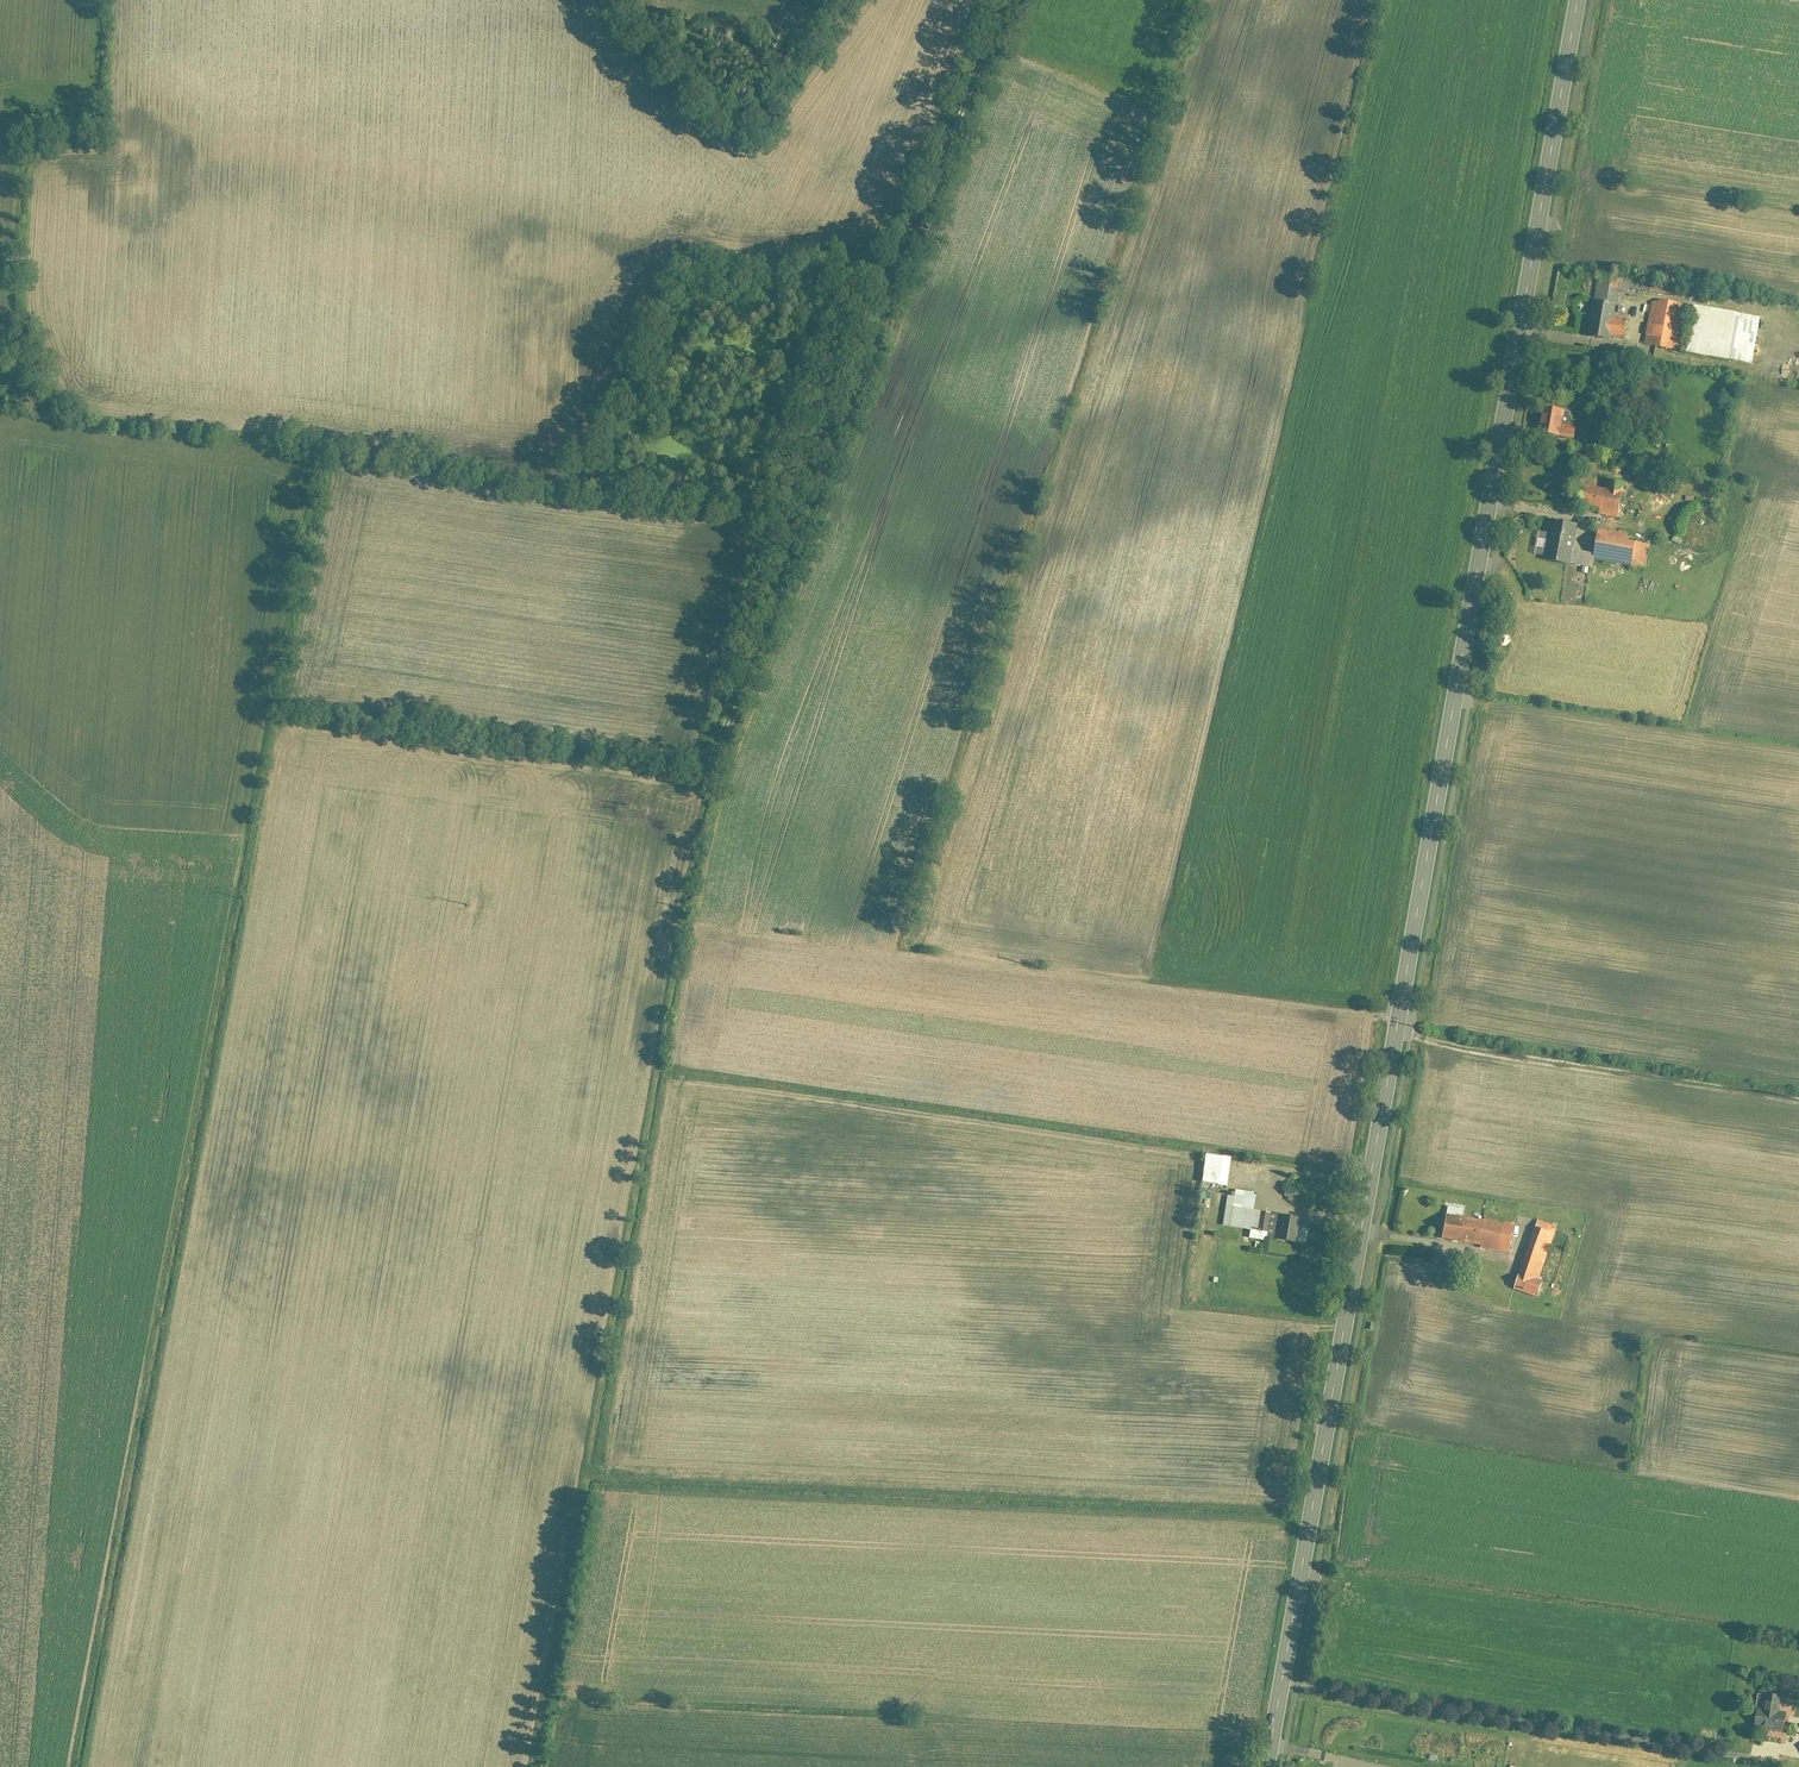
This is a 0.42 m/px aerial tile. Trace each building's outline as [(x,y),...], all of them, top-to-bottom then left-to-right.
[(1607,344),(1609,336),(1625,339),(1628,321),(1612,319),(1618,281),(1597,278),(1587,341),(1607,344)] [(1651,304),(1645,347),(1682,352),(1688,309),(1651,304)] [(1698,308),(1690,355),(1756,366),(1764,319),(1698,308)] [(1542,409),(1539,435),(1565,439),(1565,437),(1577,439),(1579,428),(1566,426),(1568,412),(1542,409)] [(1614,483),(1613,491),(1582,485),(1578,507),(1622,516),(1626,493),(1625,493),(1626,486),(1614,483)] [(1536,552),(1546,554),(1544,562),(1573,567),(1573,566),(1592,569),(1595,554),(1575,551),(1579,525),(1551,521),(1548,536),(1539,534),(1536,552)] [(1640,540),(1600,534),(1595,560),(1634,566),(1633,568),(1648,570),(1651,548),(1639,546),(1640,540)] [(1212,1157),(1205,1187),(1227,1192),(1234,1161),(1212,1157)] [(1284,1186),(1282,1198),(1299,1201),(1301,1189),(1284,1186)] [(1257,1196),(1235,1193),(1235,1198),(1227,1197),(1223,1229),(1251,1233),(1249,1243),(1267,1246),(1268,1241),(1306,1247),(1309,1231),(1300,1229),(1302,1219),(1255,1213),(1257,1196)] [(1448,1215),(1444,1242),(1510,1252),(1514,1226),(1448,1215)] [(1515,1293),(1540,1301),(1546,1282),(1541,1280),(1558,1228),(1538,1221),(1515,1293)] [(1784,1719),(1775,1718),(1777,1707),(1761,1706),(1760,1716),(1754,1715),(1752,1731),(1782,1735),(1784,1719)]
